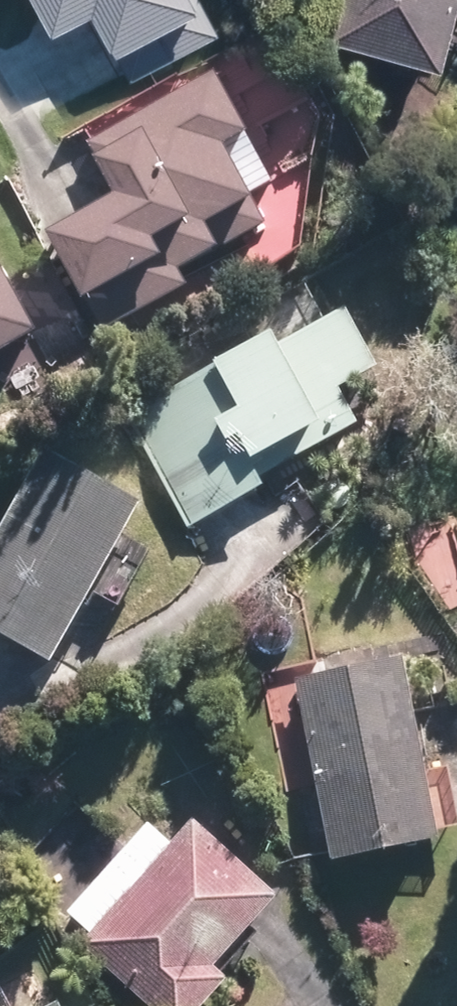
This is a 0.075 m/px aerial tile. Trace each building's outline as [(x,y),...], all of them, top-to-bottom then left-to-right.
[(97,0),(64,0),(71,13),(97,0)] [(145,56),(223,16),(215,0),(116,0),(145,56)] [(338,35),(456,69),(456,65),(456,0),(348,0),(338,35)] [(237,258),(235,253),(273,234),(258,204),(235,159),(265,144),(237,86),(100,153),(125,203),(55,238),(92,314),(132,294),(147,326),(203,298),(194,279),(237,258)] [(45,333),(0,254),(0,358),(45,333)] [(186,530),(276,490),(267,469),(364,427),(344,383),(388,363),(364,309),(134,411),(186,530)] [(101,594),(133,611),(156,568),(125,550),(155,495),(61,444),(0,555),(0,631),(62,665),(101,594)] [(409,656),(298,677),(332,864),(444,843),(409,656)] [(61,934),(151,1005),(235,1005),(252,984),(232,968),(301,880),(259,846),(233,878),(155,815),(61,934)]
